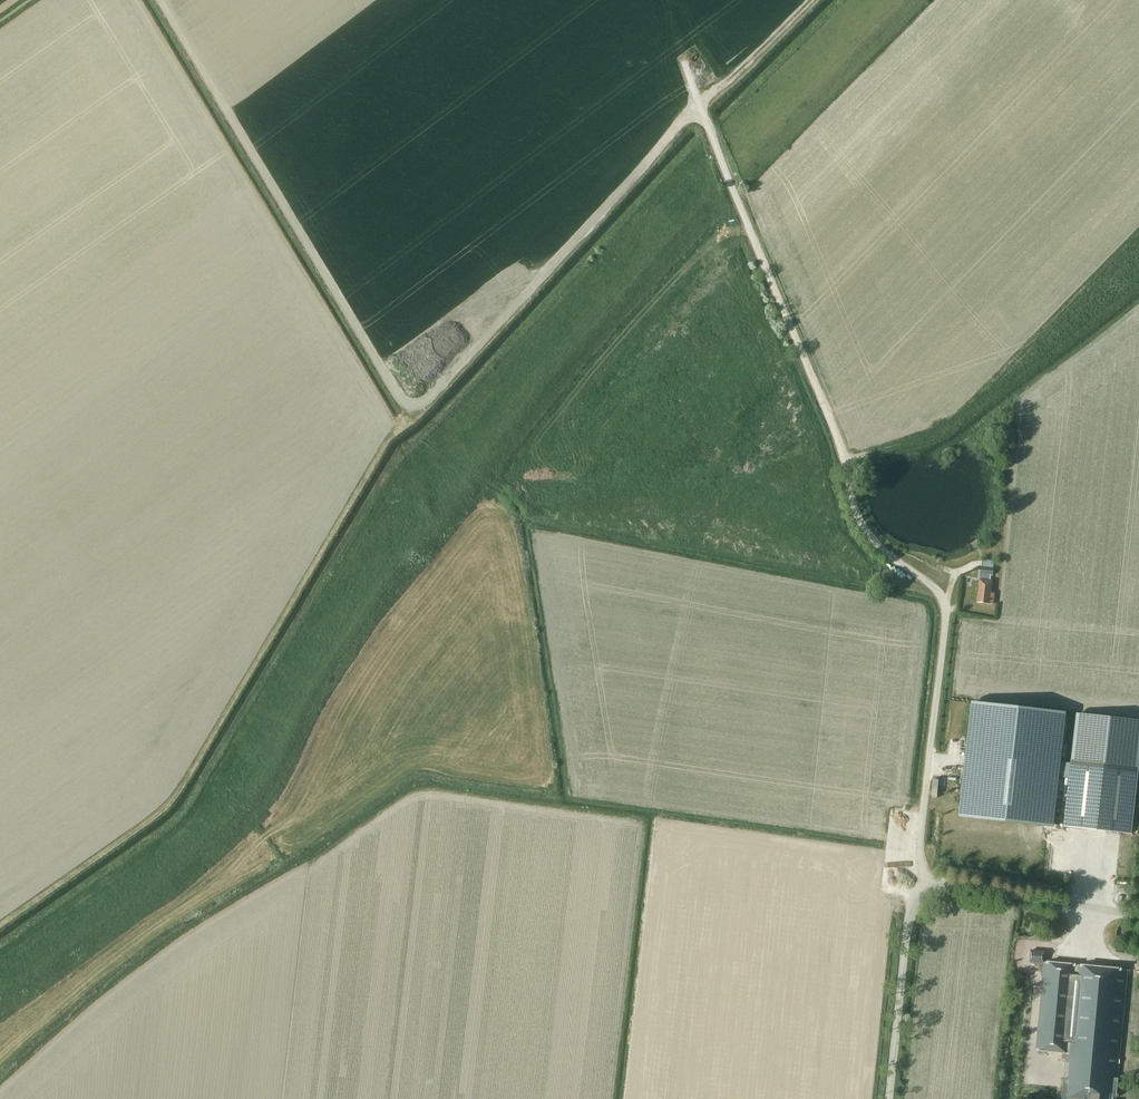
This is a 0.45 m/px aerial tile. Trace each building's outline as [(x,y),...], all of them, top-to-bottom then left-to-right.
[(990,591),(991,582),(991,580),(990,580),(990,575),(992,575),(993,560),(982,559),(981,567),(980,567),(978,602),(992,603),(993,592),(990,591)] [(1063,826),(1132,833),(1138,768),(1138,721),(1076,714),(1071,763),(1060,762),(1065,713),(971,702),(959,813),(1053,824),(1058,776),(1069,777),(1063,826)] [(1044,961),(1045,952),(1032,951),(1031,960),(1044,961)] [(1117,1077),(1125,967),(1044,961),(1037,1051),(1067,1054),(1066,1068),(1065,1075),(1063,1098),(1077,1098),(1110,1098),(1111,1098),(1113,1098),(1114,1094),(1117,1094),(1118,1078),(1112,1077),(1112,1076),(1117,1077)]
